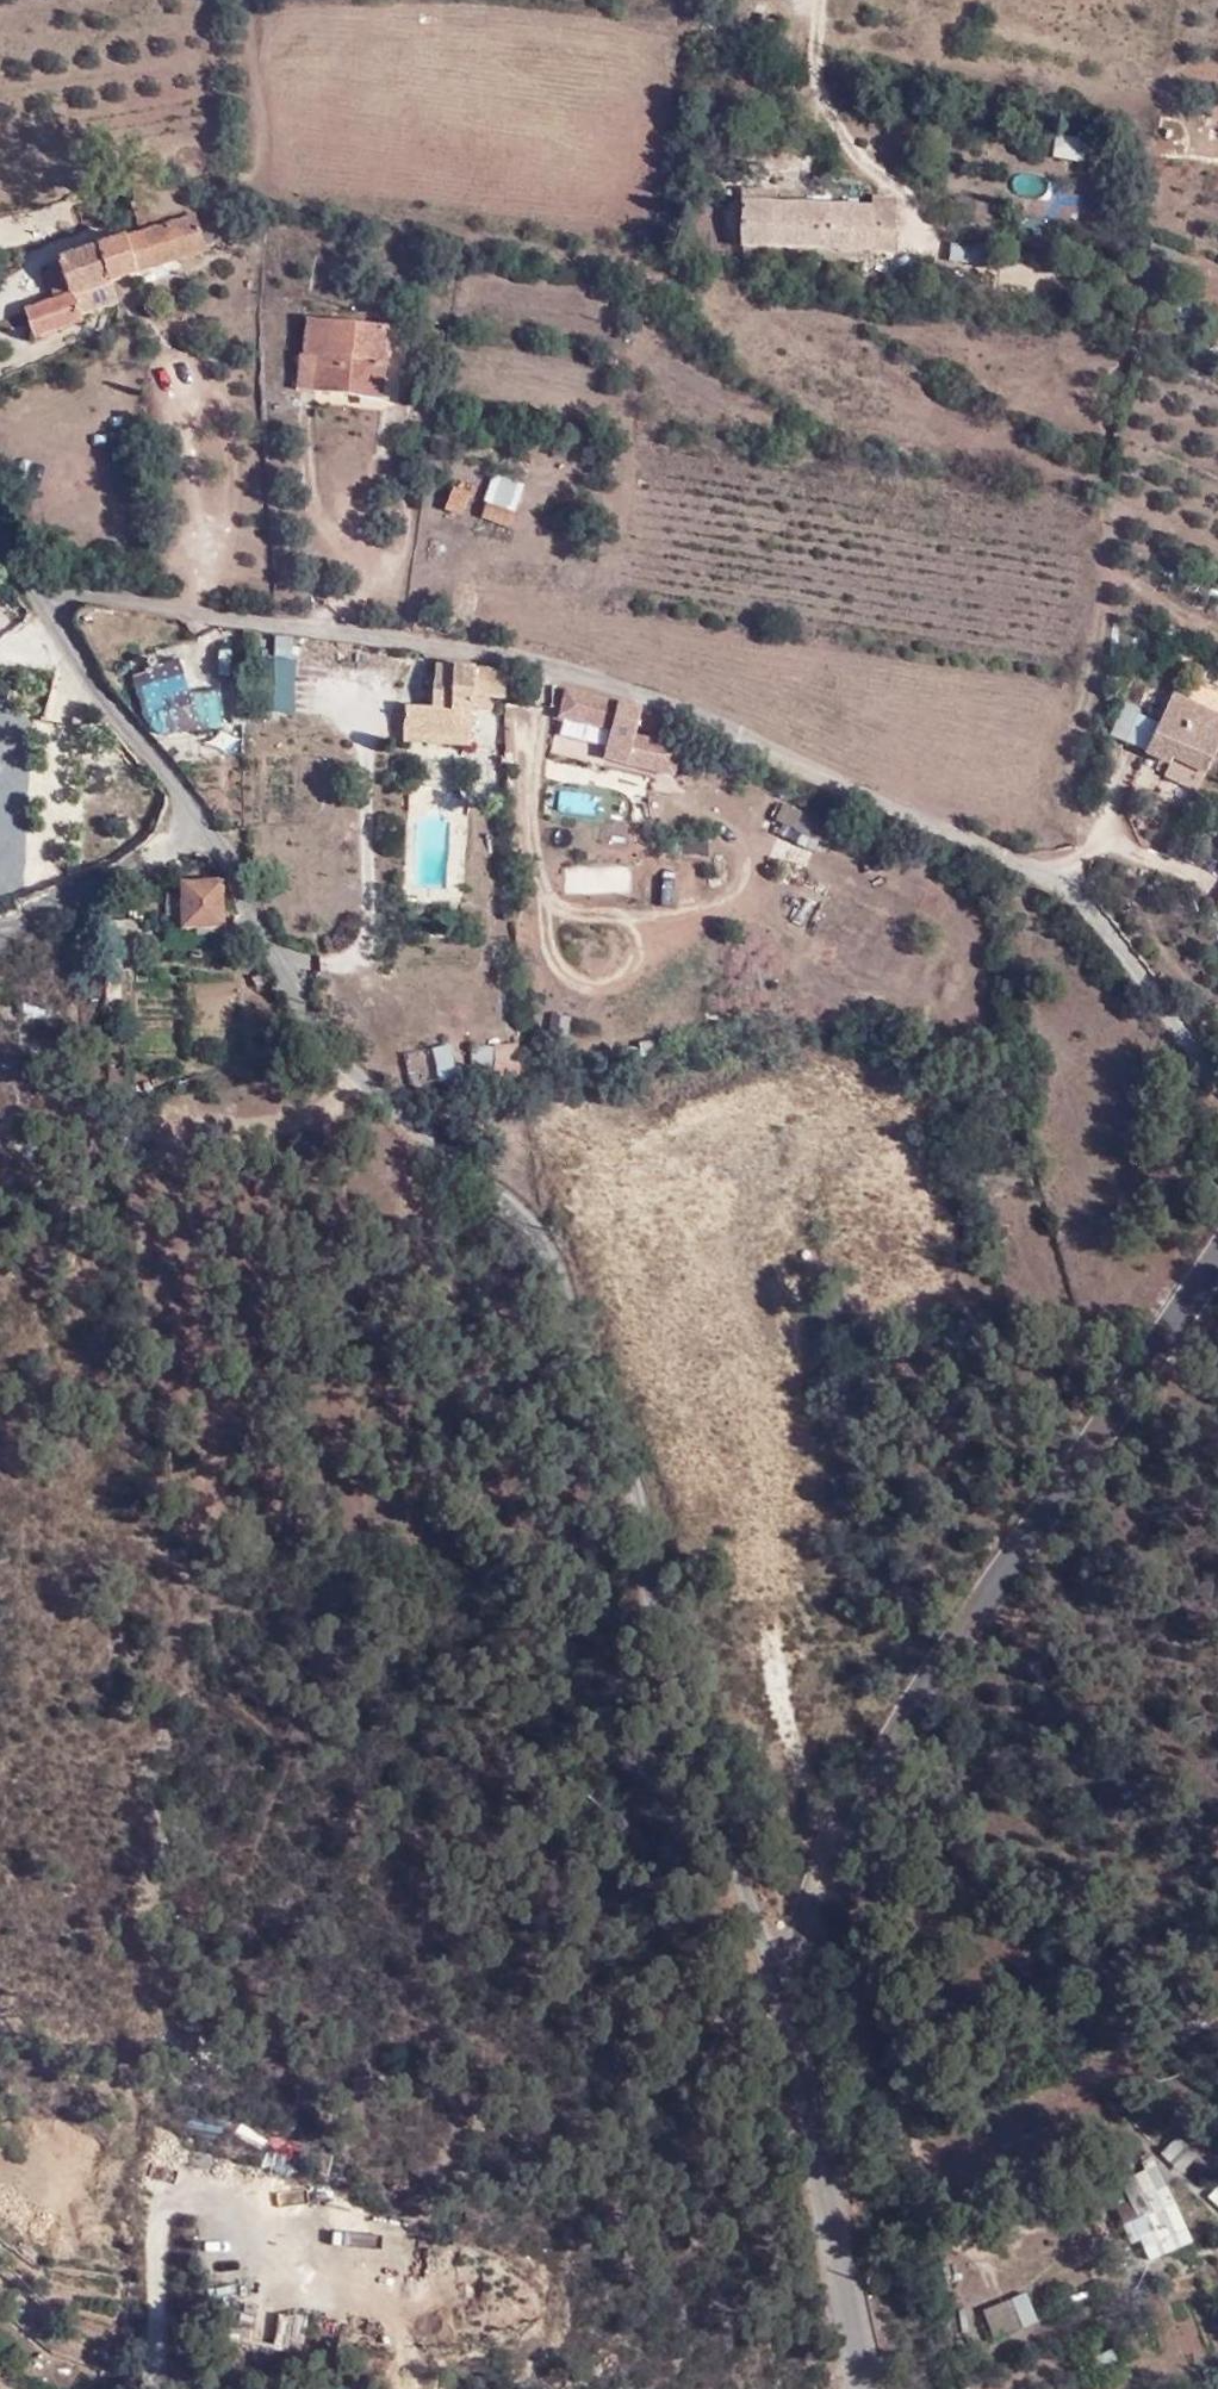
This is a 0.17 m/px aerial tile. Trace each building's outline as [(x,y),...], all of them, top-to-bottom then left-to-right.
[(1060,131),(1056,153),(1084,159),(1089,136),(1060,131)] [(81,315),(118,302),(110,281),(205,251),(185,184),(130,200),(140,233),(58,262),(44,274),(54,300),(26,310),(35,338),(83,320),(81,315)] [(894,252),(896,210),(871,209),(777,204),(777,191),(741,190),(740,247),(894,252)] [(896,210),(897,199),(872,197),(871,209),(896,210)] [(950,262),(993,266),(994,247),(951,243),(950,262)] [(300,355),(296,388),(383,398),(391,329),(308,319),(304,356),(300,355)] [(524,486),(494,476),(485,502),(515,512),(524,486)] [(454,488),(445,510),(461,516),(469,494),(454,488)] [(270,655),(270,708),(296,708),(296,655),(270,655)] [(189,694),(179,661),(146,670),(147,674),(135,679),(145,719),(152,730),(160,735),(224,727),(220,690),(189,694)] [(471,740),(473,697),(505,699),(505,679),(500,677),(498,674),(498,671),(436,666),(433,709),(405,707),(403,735),(471,740)] [(634,736),(641,710),(566,690),(559,718),(611,730),(604,759),(673,777),(680,748),(634,736)] [(1217,748),(1217,715),(1173,694),(1158,725),(1145,752),(1144,754),(1169,765),(1164,775),(1196,791),(1217,748)] [(1145,752),(1158,725),(1137,715),(1140,710),(1125,702),(1109,736),(1124,743),(1124,742),(1145,752)] [(470,747),(471,740),(403,735),(403,742),(470,747)] [(561,808),(601,812),(603,794),(563,789),(561,808)] [(565,866),(565,890),(599,890),(599,865),(565,866)] [(616,870),(615,892),(634,893),(635,871),(616,870)] [(222,881),(178,882),(179,893),(165,894),(165,916),(179,916),(179,930),(198,930),(223,929),(222,881)] [(453,1042),(433,1044),(436,1076),(456,1074),(453,1042)] [(482,1079),(511,1074),(511,1045),(480,1049),(482,1079)] [(1132,2251),(1142,2272),(1185,2253),(1175,2233),(1174,2233),(1151,2180),(1117,2195),(1125,2214),(1129,2222),(1136,2219),(1139,2228),(1119,2237),(1118,2237),(1125,2254),(1132,2251)] [(1111,2220),(1119,2237),(1139,2228),(1136,2219),(1129,2222),(1125,2214),(1111,2220)] [(1026,2290),(981,2306),(992,2337),(1037,2320),(1026,2290)]
